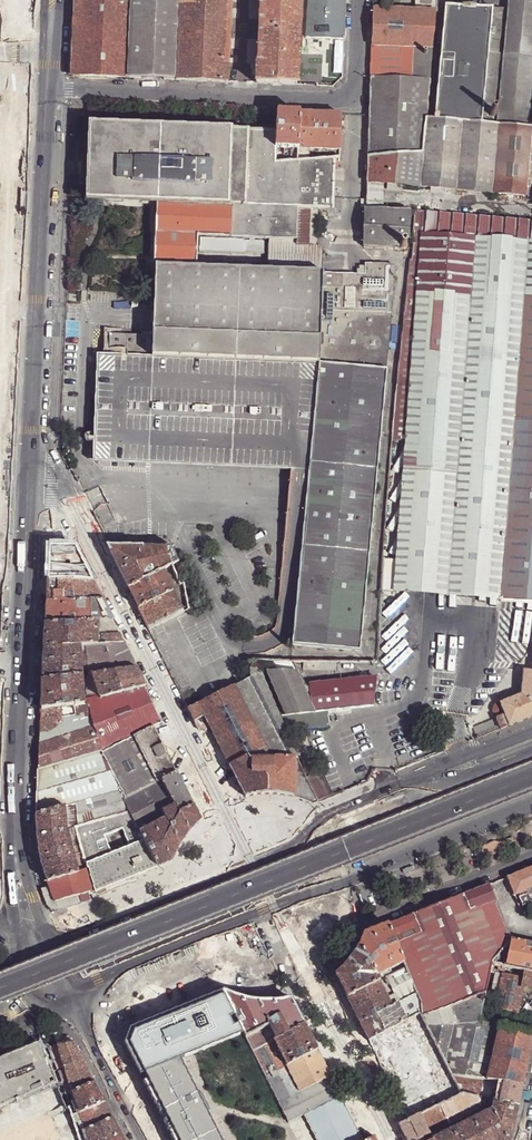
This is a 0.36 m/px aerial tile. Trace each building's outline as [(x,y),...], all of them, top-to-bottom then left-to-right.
[(128,78),(132,0),(75,0),(72,66),(71,76),(128,78)] [(175,80),(179,0),(132,0),(128,78),(175,80)] [(226,82),(226,77),(227,63),(230,0),(179,0),(175,80),(226,82)] [(241,64),(244,0),(230,0),(227,63),(241,64)] [(256,64),(259,0),(244,0),(241,64),(256,64)] [(256,64),(256,78),(255,83),(296,85),(299,29),(300,8),(300,0),(259,0),(256,64)] [(306,8),(306,29),(305,38),(343,40),(344,15),(334,15),(334,0),(307,0),(306,8)] [(345,0),(334,0),(334,15),(344,15),(345,0)] [(436,0),(373,0),(368,116),(367,156),(423,153),(425,118),(429,79),(406,79),(409,46),(432,47),(435,12),(437,12),(436,0)] [(507,8),(495,124),(527,127),(531,80),(531,0),(507,0),(507,8)] [(495,124),(507,8),(492,7),(444,5),(434,119),(495,124)] [(429,79),(432,47),(409,46),(406,79),(429,79)] [(297,161),(299,113),(277,112),(276,133),(275,148),(284,149),(283,162),(297,161)] [(319,150),(320,114),(299,113),(297,161),(318,160),(319,150)] [(339,151),(340,115),(320,114),(319,150),(339,151)] [(367,156),(366,182),(382,183),(528,196),(529,182),(531,149),(531,128),(527,127),(495,124),(434,119),(425,118),(423,153),(367,156)] [(283,162),(274,163),(275,148),(276,133),(250,132),(232,131),(192,129),(167,128),(90,125),(88,158),(87,185),(86,199),(156,203),(155,233),(153,262),(194,265),(196,235),(231,237),(268,239),(290,240),(291,209),(316,210),(332,210),(334,159),(329,159),(324,160),(318,160),(297,161),(283,162)] [(87,185),(88,158),(77,157),(77,162),(76,185),(87,185)] [(365,209),(381,209),(382,183),(366,182),(365,209)] [(315,243),(316,210),(291,209),(290,240),(316,245),(315,243)] [(408,240),(409,210),(381,209),(365,209),(363,247),(398,249),(398,245),(398,240),(403,240),(408,240)] [(422,232),(424,211),(415,210),(412,242),(413,242),(411,260),(410,260),(404,314),(404,320),(415,321),(422,232)] [(424,211),(422,232),(531,240),(531,221),(424,211)] [(422,232),(415,321),(397,557),(395,590),(528,601),(531,601),(531,240),(422,232)] [(266,268),(321,271),(322,246),(316,245),(290,240),(268,239),(266,268)] [(406,241),(403,240),(400,241),(398,244),(398,247),(400,249),(404,250),(406,249),(407,248),(408,244),(406,241)] [(360,651),(395,267),(393,264),(365,262),(364,273),(321,271),(266,268),(194,265),(153,262),(150,316),(150,335),(150,337),(108,335),(108,348),(108,354),(96,353),(93,437),(88,437),(87,436),(85,434),(82,435),(80,438),(80,441),(82,443),(85,443),(88,441),(93,442),(92,460),(295,470),(308,470),(306,498),(294,626),(292,645),(360,651)] [(48,566),(48,580),(93,582),(83,563),(75,547),(49,546),(48,566)] [(130,560),(130,547),(130,546),(119,546),(119,547),(108,546),(107,547),(114,560),(130,560)] [(162,569),(169,565),(161,548),(142,548),(142,547),(130,547),(130,560),(114,560),(120,574),(128,588),(162,569)] [(383,556),(381,590),(395,590),(397,557),(383,556)] [(133,599),(138,608),(172,590),(162,569),(128,588),(133,599)] [(93,582),(48,580),(47,591),(47,602),(103,601),(98,592),(93,582)] [(143,618),(148,630),(183,611),(172,590),(138,608),(143,618)] [(103,601),(47,602),(46,614),(45,625),(98,622),(113,621),(108,612),(103,601)] [(528,601),(523,662),(527,659),(531,659),(531,601),(528,601)] [(116,627),(113,621),(98,622),(101,635),(119,634),(116,627)] [(98,622),(45,625),(45,636),(44,648),(80,646),(87,645),(97,645),(98,622)] [(124,643),(119,634),(101,635),(101,645),(124,643)] [(101,645),(97,645),(87,645),(89,675),(92,675),(137,669),(131,657),(124,643),(101,645)] [(80,646),(44,648),(43,674),(43,681),(82,676),(80,646)] [(527,659),(523,662),(522,670),(531,671),(531,659),(527,659)] [(312,805),(317,803),(304,777),(286,732),(279,716),(257,661),(249,661),(249,678),(188,709),(194,722),(205,717),(212,732),(245,797),(268,795),(284,796),(295,798),(304,801),(312,805)] [(141,678),(137,669),(92,675),(98,694),(93,694),(95,700),(101,699),(100,698),(146,686),(141,678)] [(522,670),(521,694),(499,703),(504,714),(508,726),(531,716),(531,671),(522,670)] [(267,672),(285,716),(304,714),(306,728),(330,726),(328,711),(373,707),(377,677),(303,686),(298,672),(267,672)] [(82,676),(43,681),(42,696),(41,710),(62,707),(76,706),(84,705),(85,703),(82,676)] [(155,705),(146,686),(100,698),(101,699),(95,700),(88,702),(95,727),(59,740),(39,746),(38,770),(102,753),(153,727),(163,722),(155,705)] [(88,702),(85,703),(84,705),(76,706),(80,720),(55,729),(59,740),(95,727),(88,702)] [(495,718),(504,714),(499,703),(494,705),(492,710),(495,718)] [(62,707),(41,710),(41,719),(40,734),(42,734),(51,732),(55,729),(63,722),(62,707)] [(285,716),(279,716),(285,730),(306,728),(304,714),(285,716)] [(500,729),(508,726),(504,714),(495,718),(500,729)] [(210,733),(212,732),(205,717),(194,722),(198,730),(210,733)] [(160,740),(153,727),(102,753),(121,791),(125,799),(177,774),(169,758),(160,740)] [(121,791),(102,753),(38,770),(37,797),(36,815),(65,808),(77,804),(121,791)] [(317,803),(336,796),(324,768),(304,777),(317,803)] [(186,792),(177,774),(125,799),(123,801),(129,812),(149,851),(158,867),(167,864),(172,862),(175,854),(182,841),(191,830),(200,820),(186,792)] [(125,799),(121,791),(77,804),(77,827),(129,812),(123,801),(125,799)] [(77,827),(77,804),(65,808),(66,830),(73,828),(77,827)] [(65,808),(36,815),(38,835),(39,847),(42,864),(46,881),(78,872),(73,856),(70,846),(68,838),(66,830),(65,808)] [(73,856),(78,872),(86,870),(149,851),(129,812),(77,827),(73,828),(76,836),(68,838),(70,846),(78,844),(81,854),(73,856)] [(491,860),(492,862),(498,859),(498,856),(501,848),(499,843),(494,842),(484,846),(481,850),(483,856),(491,860)] [(140,874),(158,867),(149,851),(86,870),(94,891),(106,887),(131,877),(140,874)] [(506,877),(514,895),(521,893),(525,891),(524,889),(530,887),(531,892),(531,866),(518,872),(506,877)] [(78,872),(46,881),(49,887),(52,895),(55,902),(78,896),(94,891),(86,870),(78,872)] [(510,939),(488,883),(441,903),(396,921),(387,925),(402,962),(405,967),(415,993),(419,1002),(420,1015),(421,1016),(484,988),(488,972),(490,964),(511,939),(510,939)] [(52,895),(49,887),(41,890),(46,904),(47,906),(49,909),(52,911),(57,911),(80,904),(78,896),(55,902),(52,895)] [(521,893),(522,895),(518,897),(521,906),(530,903),(527,896),(531,894),(531,892),(530,887),(524,889),(525,891),(521,893)] [(402,962),(387,925),(372,930),(364,934),(362,940),(360,944),(375,976),(402,962)] [(511,939),(490,964),(503,966),(524,971),(531,972),(531,943),(511,939)] [(375,976),(360,944),(354,955),(353,956),(349,961),(345,966),(335,975),(346,998),(377,981),(375,976)] [(490,964),(488,972),(494,973),(490,990),(497,992),(494,1007),(517,1012),(522,991),(527,992),(528,989),(531,990),(531,972),(524,971),(522,979),(501,975),(503,966),(490,964)] [(359,1022),(415,993),(405,967),(377,981),(346,998),(359,1022)] [(480,1008),(484,988),(421,1016),(426,1026),(478,1017),(480,1008)] [(223,990),(222,991),(243,1034),(245,1037),(269,1025),(276,1038),(304,1024),(290,998),(274,999),(263,1000),(262,1000),(258,1000),(256,999),(239,995),(223,990)] [(178,1060),(194,1054),(243,1034),(222,991),(129,1030),(123,1045),(172,1139),(219,1139),(178,1060)] [(419,1013),(420,1015),(419,1002),(415,993),(359,1022),(368,1039),(419,1013)] [(476,1023),(487,1022),(490,1010),(480,1008),(478,1017),(476,1023)] [(498,1025),(487,1022),(476,1023),(478,1017),(426,1026),(448,1070),(451,1076),(485,1080),(498,1025)] [(317,1049),(304,1024),(276,1038),(287,1065),(317,1049)] [(269,1025),(245,1037),(252,1051),(276,1038),(269,1025)] [(531,1040),(531,1033),(498,1025),(485,1080),(497,1082),(522,1085),(529,1053),(531,1040)] [(67,1037),(55,1040),(56,1045),(70,1043),(67,1037)] [(252,1051),(288,1121),(302,1114),(340,1095),(330,1075),(300,1091),(287,1065),(276,1038),(252,1051)] [(42,1042),(0,1059),(0,1105),(54,1082),(47,1065),(54,1062),(49,1047),(48,1045),(42,1042)] [(56,1045),(49,1047),(54,1062),(60,1079),(64,1094),(93,1082),(73,1042),(70,1043),(56,1045)] [(330,1075),(317,1049),(287,1065),(300,1091),(330,1075)] [(497,1082),(485,1080),(451,1076),(460,1093),(478,1097),(493,1101),(497,1082)] [(103,1101),(93,1082),(64,1094),(71,1115),(78,1112),(103,1101)] [(518,1105),(522,1085),(497,1082),(493,1101),(517,1107),(518,1105)] [(459,1094),(446,1101),(438,1104),(445,1119),(448,1124),(478,1109),(478,1097),(460,1093),(459,1094)] [(340,1095),(302,1114),(315,1139),(362,1139),(340,1095)] [(111,1117),(103,1101),(78,1112),(83,1129),(111,1117)] [(493,1101),(491,1110),(472,1119),(472,1120),(482,1139),(510,1139),(513,1127),(517,1109),(517,1107),(493,1101)] [(438,1104),(419,1114),(426,1129),(445,1119),(438,1104)] [(478,1114),(478,1109),(448,1124),(450,1128),(478,1114)] [(83,1129),(78,1112),(71,1115),(77,1132),(83,1129)] [(408,1119),(398,1124),(406,1139),(424,1139),(430,1137),(426,1129),(419,1114),(409,1119),(408,1119)] [(111,1117),(83,1129),(77,1132),(80,1139),(123,1139),(111,1117)] [(472,1120),(451,1130),(456,1139),(482,1139),(472,1120)] [(451,1130),(431,1139),(432,1139),(456,1139),(451,1130)]
